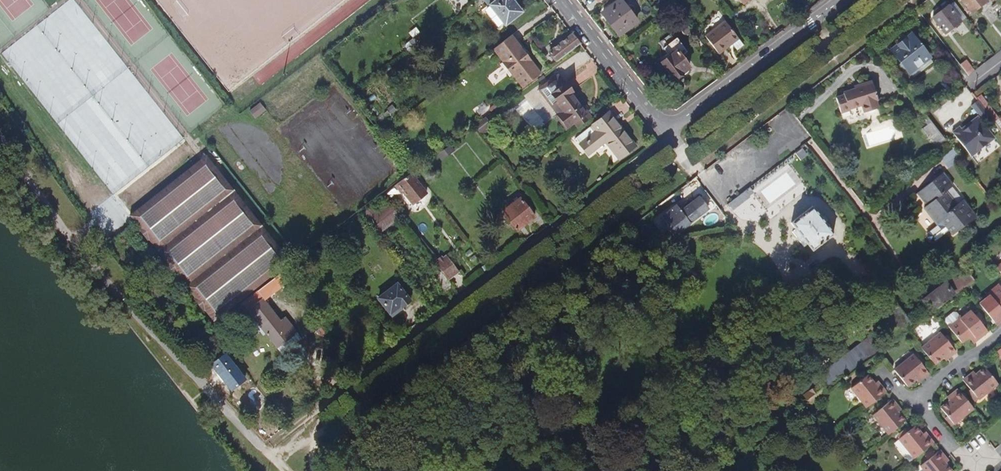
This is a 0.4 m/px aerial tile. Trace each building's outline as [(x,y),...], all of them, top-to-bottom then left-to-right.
[(505,26),(521,13),(511,0),(485,0),(505,26)] [(603,13),(619,34),(637,21),(621,0),(620,0),(603,13)] [(988,1),(987,0),(961,0),(971,13),(988,1)] [(945,34),(961,21),(949,5),(932,17),(941,28),(940,28),(940,29),(941,29),(945,34)] [(725,21),(705,36),(718,54),(732,44),(737,50),(743,45),(725,21)] [(427,37),(422,32),(413,38),(418,44),(427,37)] [(557,61),(580,43),(573,34),(550,52),(557,61)] [(929,58),(930,57),(911,34),(890,50),(909,74),(910,73),(929,58)] [(511,35),(493,49),(503,62),(502,62),(512,75),(513,75),(522,88),(541,74),(531,61),(531,60),(522,48),(521,48),(511,35)] [(673,40),(670,36),(660,44),(663,48),(673,40)] [(668,57),(661,64),(674,80),(675,79),(677,79),(681,77),(681,74),(689,67),(681,57),(687,52),(676,38),(673,40),(663,48),(662,49),(668,57)] [(913,77),(932,62),(929,58),(910,73),(913,77)] [(974,71),(966,60),(960,64),(968,76),(974,71)] [(559,88),(564,84),(557,74),(544,84),(546,87),(553,81),(559,88)] [(578,128),(589,119),(585,114),(570,93),(572,92),(566,83),(564,84),(559,88),(553,81),(546,87),(544,84),(538,88),(544,97),(549,98),(552,96),(563,111),(557,115),(566,128),(573,122),(578,128)] [(878,108),(875,100),(878,99),(872,81),(861,85),(861,87),(855,89),(843,93),(844,95),(836,98),(841,113),(850,110),(850,109),(862,105),(864,113),(878,108)] [(549,98),(544,97),(546,99),(557,115),(563,111),(552,96),(549,98)] [(999,120),(980,96),(977,99),(977,100),(989,115),(1000,132),(1000,122),(999,120)] [(989,115),(977,100),(970,106),(978,116),(980,115),(984,119),(989,115)] [(250,111),(242,117),(246,123),(254,117),(250,111)] [(608,112),(575,139),(580,145),(586,141),(594,151),(605,142),(619,159),(635,146),(608,112)] [(977,118),(976,117),(969,123),(970,124),(961,131),(958,126),(951,131),(969,156),(992,138),(980,122),(977,118)] [(485,118),(481,121),(487,128),(491,126),(485,118)] [(481,121),(475,126),(480,133),(487,128),(481,121)] [(946,141),(931,122),(922,129),(937,148),(946,141)] [(586,141),(580,145),(588,155),(594,151),(586,141)] [(450,145),(437,154),(441,160),(454,150),(450,145)] [(949,167),(960,159),(952,149),(941,158),(949,167)] [(206,155),(130,215),(213,321),(290,261),(206,155)] [(411,173),(397,184),(412,204),(426,193),(413,176),(411,173)] [(976,217),(963,200),(957,205),(946,191),(953,186),(953,185),(943,173),(919,191),(929,204),(926,205),(924,208),(937,225),(928,233),(927,237),(930,241),(934,242),(948,231),(952,235),(976,217)] [(732,209),(749,196),(748,195),(745,191),(728,204),(732,209)] [(929,204),(919,191),(917,193),(926,205),(929,204)] [(676,234),(708,209),(699,197),(681,211),(680,210),(679,210),(676,206),(662,217),(676,234)] [(504,211),(502,212),(517,231),(535,217),(530,210),(532,209),(530,206),(528,207),(520,198),(510,206),(504,211)] [(499,205),(504,211),(510,206),(505,200),(499,205)] [(400,217),(389,202),(375,212),(372,207),(364,213),(371,223),(373,222),(381,232),(400,217)] [(834,233),(813,206),(791,223),(796,229),(793,231),(804,247),(808,244),(813,250),(834,233)] [(350,224),(345,228),(349,233),(354,229),(350,224)] [(440,261),(436,264),(440,270),(448,280),(459,272),(447,255),(443,258),(440,261)] [(285,270),(280,274),(285,282),(287,284),(293,280),(285,270)] [(445,292),(452,287),(448,280),(440,270),(433,276),(445,292)] [(974,280),(966,270),(956,278),(963,288),(965,287),(974,280)] [(285,282),(280,274),(242,303),(248,312),(263,331),(281,354),(301,338),(285,317),(280,320),(263,298),(285,282)] [(963,288),(956,278),(946,286),(953,296),(963,288)] [(397,284),(378,298),(390,313),(400,305),(402,307),(410,301),(397,284)] [(935,310),(953,296),(946,286),(945,285),(925,301),(933,311),(935,310)] [(999,285),(987,294),(988,296),(979,304),(996,325),(1000,321),(1000,287),(999,285)] [(962,318),(971,311),(969,309),(961,316),(962,318)] [(983,325),(975,316),(971,311),(962,318),(961,316),(960,316),(957,312),(953,312),(946,318),(945,322),(948,326),(961,343),(968,337),(972,334),(977,341),(988,332),(983,325)] [(986,323),(978,313),(975,316),(983,325),(986,323)] [(956,352),(941,333),(921,348),(934,364),(943,358),(948,354),(950,357),(956,352)] [(977,341),(972,334),(968,337),(973,344),(977,341)] [(872,358),(881,352),(870,338),(812,383),(791,398),(802,412),(805,410),(844,380),(854,372),(872,358)] [(881,351),(888,346),(884,341),(877,346),(881,351)] [(925,363),(916,353),(914,355),(922,365),(925,363)] [(929,374),(922,365),(914,355),(914,354),(894,370),(907,387),(916,379),(920,376),(923,379),(929,374)] [(225,356),(212,366),(231,390),(244,380),(225,356)] [(978,399),(998,384),(985,368),(976,375),(972,378),(969,375),(963,380),(971,389),(978,399)] [(847,383),(856,375),(854,372),(844,380),(847,383)] [(867,407),(886,392),(881,386),(878,388),(874,384),(867,375),(851,388),(867,407)] [(954,424),(973,408),(958,389),(951,394),(954,397),(949,401),(940,408),(947,416),(954,424)] [(978,399),(971,389),(967,392),(975,401),(978,399)] [(271,405),(262,394),(256,399),(265,410),(271,405)] [(889,434),(905,421),(898,412),(894,408),(897,406),(892,399),(873,415),(889,434)] [(954,424),(947,416),(945,418),(952,426),(954,424)] [(914,458),(934,443),(928,436),(926,439),(922,434),(915,425),(907,432),(899,438),(899,439),(914,458)] [(899,438),(907,432),(905,430),(898,436),(899,438)] [(942,459),(945,457),(940,450),(934,455),(927,460),(920,466),(925,470),(951,470),(945,463),(942,459)] [(927,460),(934,455),(932,451),(925,457),(927,460)]
